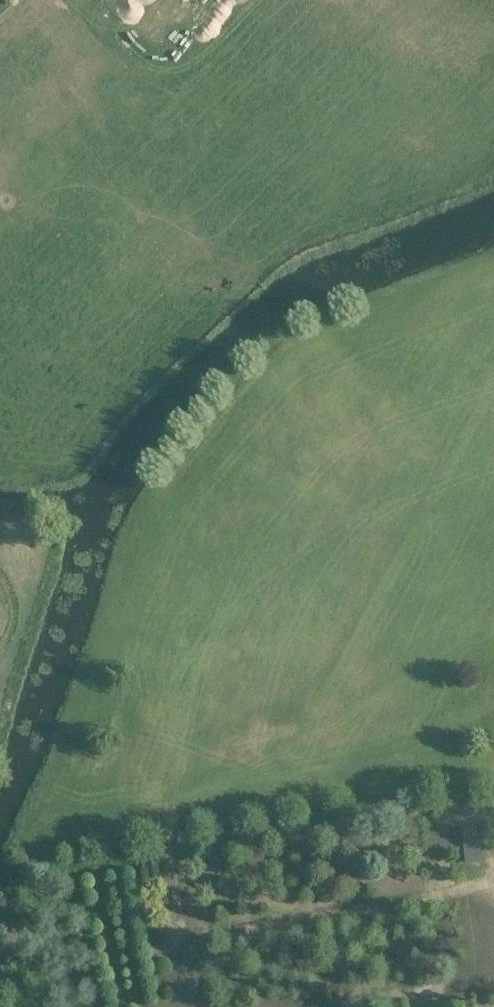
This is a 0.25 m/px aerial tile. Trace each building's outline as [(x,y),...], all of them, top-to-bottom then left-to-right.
[(493,773),(493,758),(486,758),(486,773),(493,773)] [(483,839),(483,829),(464,828),(464,839),(483,839)]
